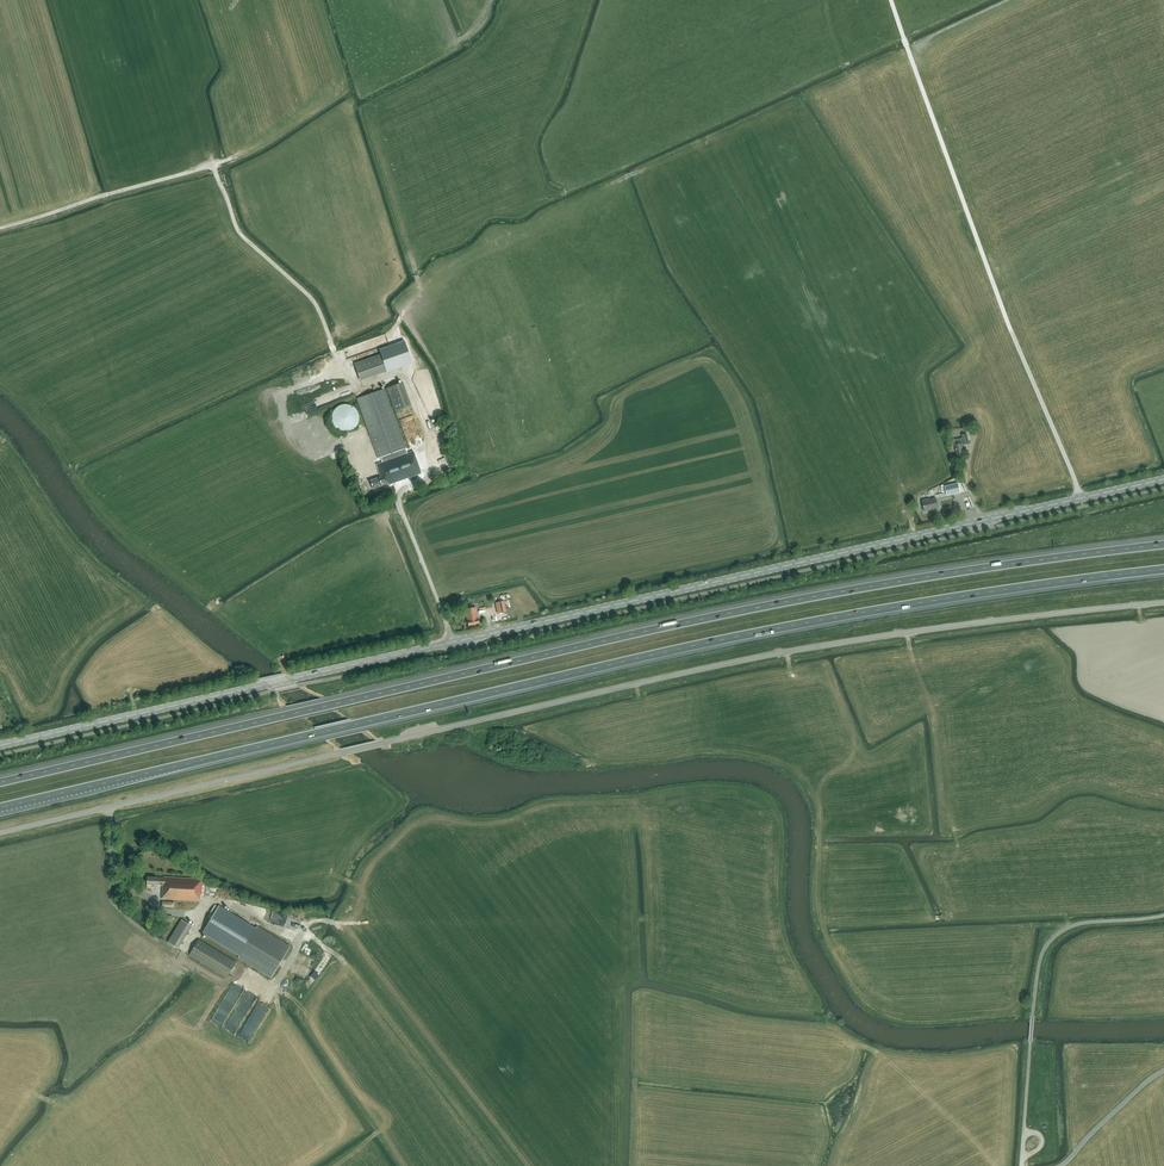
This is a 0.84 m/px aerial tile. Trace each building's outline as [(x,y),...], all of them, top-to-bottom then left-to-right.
[(380,354),(354,364),(359,378),(386,368),(380,354)] [(395,411),(411,405),(403,382),(387,388),(395,411)] [(421,473),(413,451),(411,452),(409,447),(406,449),(385,389),(357,398),(378,458),(380,458),(382,462),(376,464),(380,477),(379,478),(370,481),(373,489),(382,486),(389,483),(390,484),(421,473)] [(351,406),(349,405),(348,405),(347,405),(345,404),(344,405),(343,405),(342,405),(341,405),(340,406),(339,406),(338,407),(337,407),(336,408),(335,409),(334,410),(333,411),(333,412),(332,413),(332,414),(332,415),(332,416),(332,417),(332,418),(332,419),(332,420),(332,421),(332,422),(333,423),(333,424),(333,425),(334,426),(335,427),(336,428),(336,429),(337,430),(339,430),(339,431),(340,431),(341,431),(342,432),(343,432),(345,432),(346,432),(347,432),(348,432),(349,431),(350,431),(351,431),(352,430),(353,429),(354,429),(355,428),(356,427),(356,426),(357,426),(357,425),(358,424),(358,423),(358,422),(359,421),(359,420),(359,419),(359,418),(359,417),(359,416),(359,415),(358,414),(358,413),(358,412),(357,411),(356,410),(356,409),(355,409),(354,408),(354,407),(353,407),(352,406),(351,406)] [(438,437),(446,434),(442,420),(434,423),(438,437)] [(964,445),(969,444),(967,434),(962,435),(963,438),(951,441),(952,446),(955,445),(957,455),(963,453),(961,444),(964,443),(964,445)] [(958,483),(944,486),(947,496),(960,493),(958,483)] [(925,511),(938,508),(936,498),(929,500),(929,498),(922,500),(925,511)] [(506,612),(504,601),(495,603),(497,614),(506,612)] [(479,625),(475,607),(464,609),(468,627),(479,625)] [(201,896),(202,879),(164,877),(164,878),(147,877),(147,885),(163,886),(162,899),(200,902),(200,896),(201,896)] [(271,977),(289,947),(257,927),(255,929),(215,905),(211,913),(214,915),(203,932),(240,955),(242,956),(240,959),(271,977)] [(280,913),(278,924),(294,926),(296,916),(280,913)] [(191,926),(181,919),(167,942),(177,949),(191,926)] [(226,978),(236,962),(199,939),(189,955),(226,978)]
